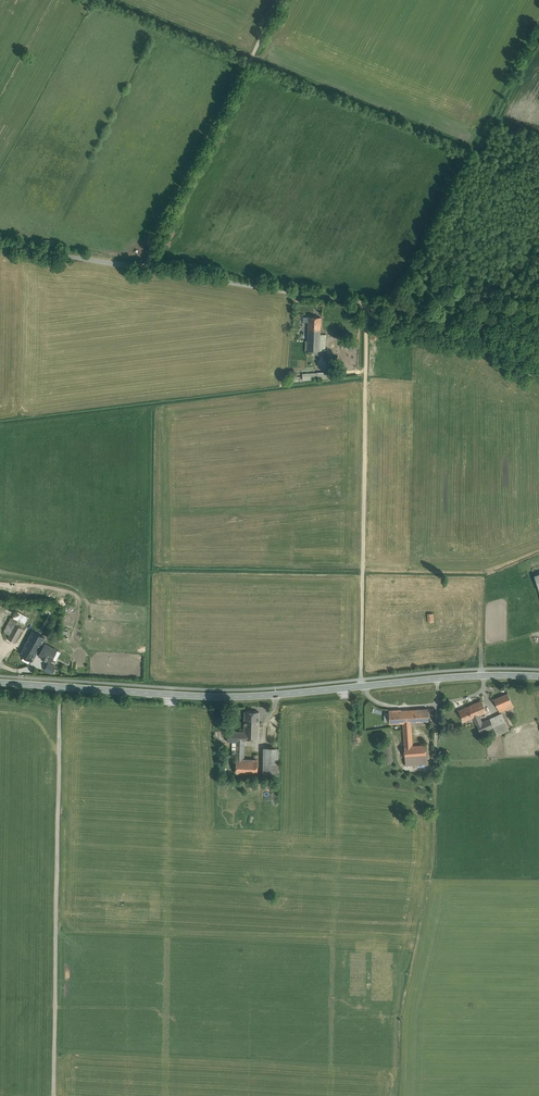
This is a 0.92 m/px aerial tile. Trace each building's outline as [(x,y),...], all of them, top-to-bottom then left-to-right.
[(321,317),(308,317),(308,328),(320,328),(321,317)] [(320,328),(308,328),(307,350),(320,351),(320,328)] [(95,349),(84,348),(82,355),(94,356),(95,349)] [(3,631),(5,633),(13,619),(24,624),(27,617),(14,610),(3,631)] [(24,624),(13,619),(5,633),(9,635),(7,638),(15,642),(22,628),(24,624)] [(33,631),(21,654),(32,660),(45,638),(33,631)] [(45,643),(38,656),(51,663),(58,650),(45,643)] [(48,662),(44,670),(52,675),(56,667),(48,662)] [(507,693),(493,699),(499,712),(506,709),(507,710),(513,707),(507,693)] [(481,700),(468,706),(473,717),(480,733),(493,727),(490,718),(482,722),(479,715),(486,711),(481,700)] [(468,706),(459,710),(464,722),(473,717),(468,706)] [(428,708),(415,709),(416,721),(429,721),(428,708)] [(415,709),(402,710),(403,722),(411,722),(416,721),(415,709)] [(402,710),(389,710),(390,723),(403,722),(402,710)] [(259,711),(245,711),(245,722),(258,722),(259,711)] [(490,718),(493,727),(505,721),(501,713),(490,718)] [(505,721),(493,727),(497,735),(509,729),(505,721)] [(244,731),(228,731),(227,741),(232,741),(236,741),(244,741),(245,738),(258,738),(258,727),(258,722),(245,722),(244,731)] [(403,722),(404,746),(412,745),(411,722),(403,722)] [(244,741),(236,741),(236,756),(236,758),(244,759),(244,741)] [(391,744),(383,744),(384,763),(392,763),(391,744)] [(426,745),(412,745),(404,746),(405,757),(427,756),(426,745)] [(279,747),(263,747),(263,774),(278,774),(279,747)] [(244,759),(236,758),(235,772),(257,774),(258,759),(253,759),(244,759)]
